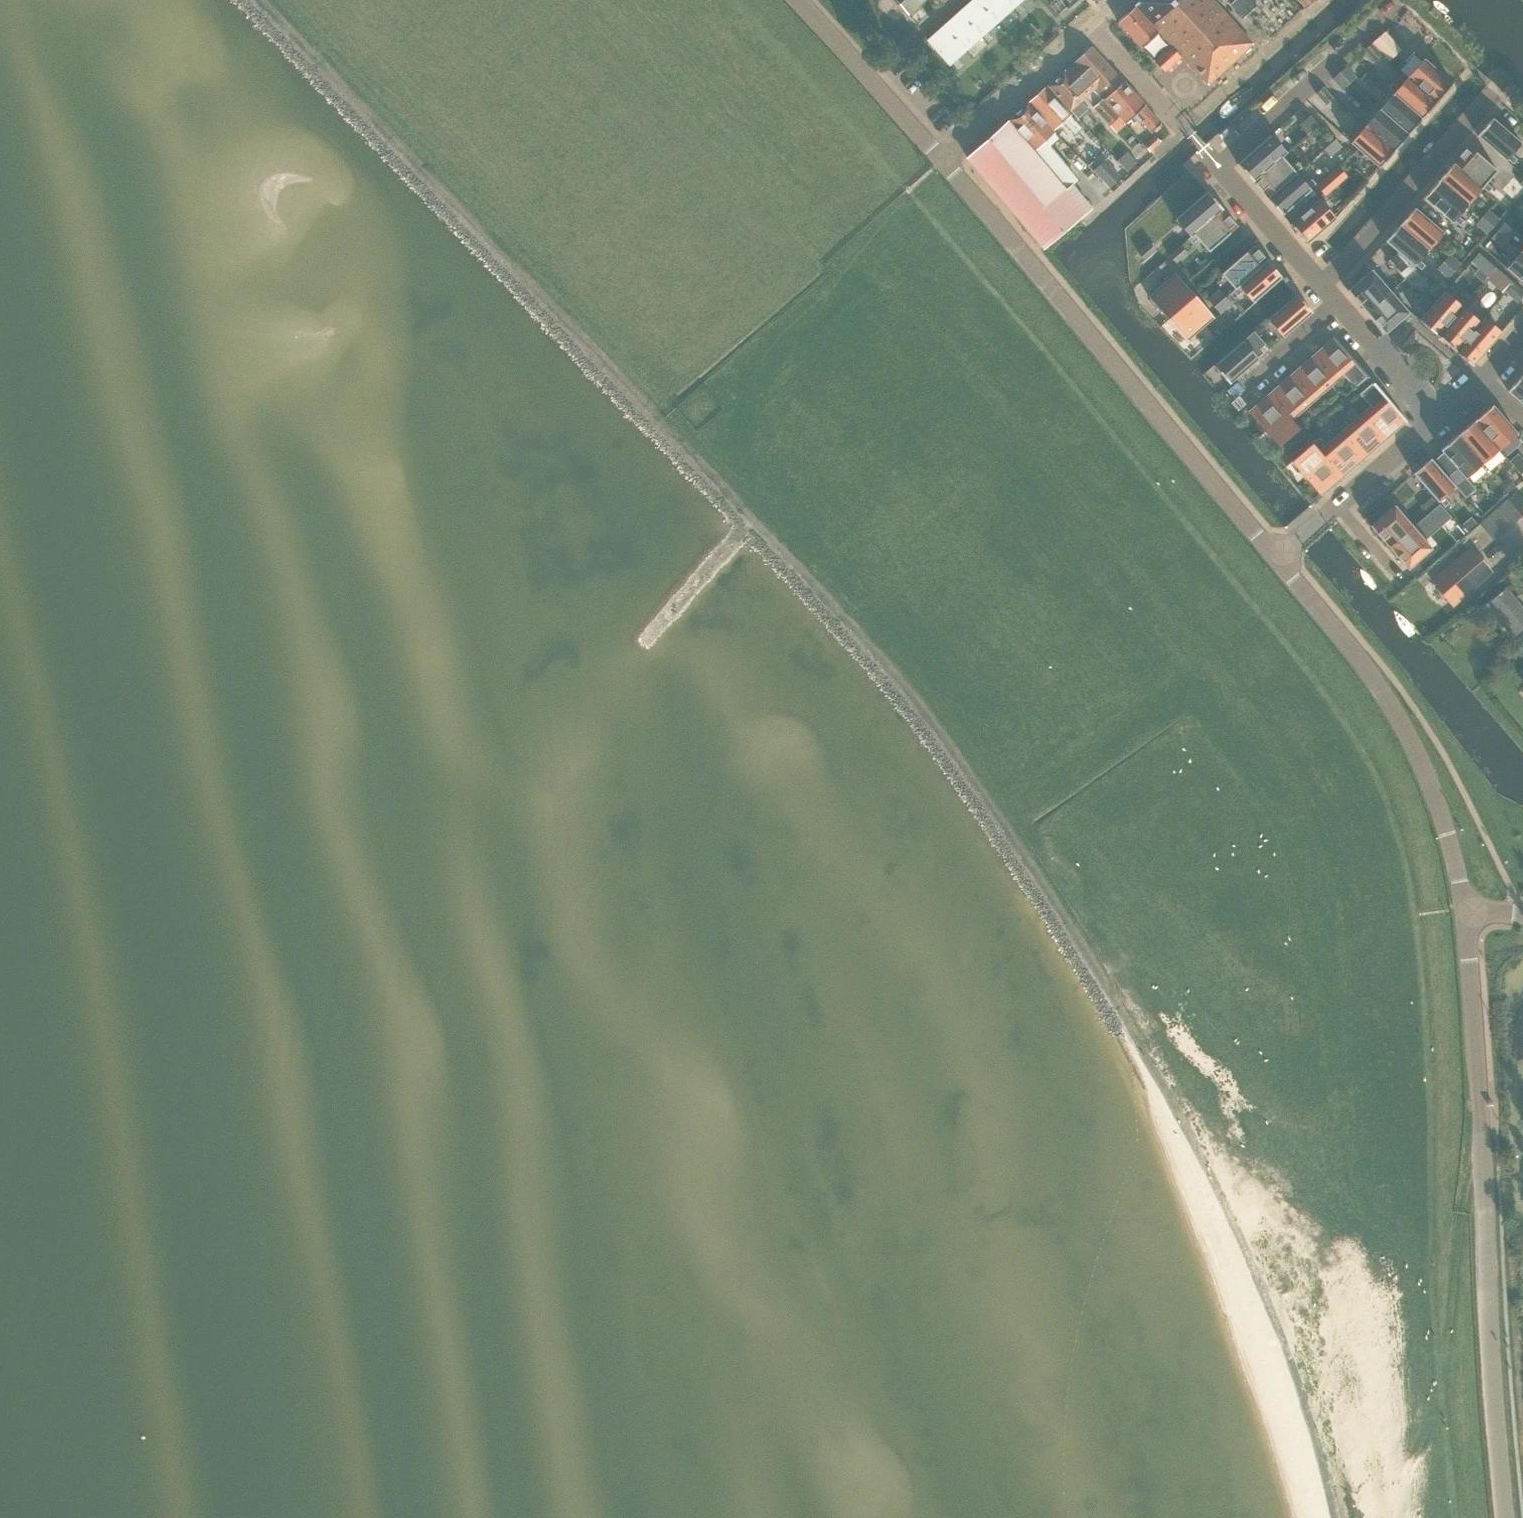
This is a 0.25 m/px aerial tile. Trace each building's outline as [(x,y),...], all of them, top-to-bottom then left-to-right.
[(898,2),(898,5),(903,10),(905,10),(908,13),(922,0),(896,0),(898,2)] [(1004,0),(974,0),(972,1),(992,24),(1010,7),(1004,0)] [(1216,3),(1213,0),(1141,0),(1135,5),(1208,84),(1253,43),(1216,3)] [(1252,10),(1243,0),(1234,0),(1230,4),(1243,17),(1252,10)] [(992,24),(972,1),(957,15),(976,37),(992,24)] [(1158,32),(1134,6),(1118,21),(1142,47),(1158,32)] [(976,37),(957,15),(943,27),(962,50),(976,37)] [(962,50),(943,27),(929,40),(948,62),(962,50)] [(1372,42),(1389,60),(1401,49),(1385,31),(1372,42)] [(1371,43),(1364,49),(1374,60),(1381,54),(1371,43)] [(1115,132),(1125,123),(1094,88),(1097,86),(1095,84),(1111,69),(1091,46),(1073,61),(1085,73),(1082,75),(1071,64),(1064,70),(1047,85),(1077,117),(1087,108),(1081,100),(1086,96),(1094,105),(1092,107),(1115,132)] [(1155,61),(1164,71),(1180,56),(1171,46),(1155,61)] [(1407,76),(1436,102),(1453,83),(1424,57),(1407,76)] [(1339,72),(1349,83),(1356,76),(1346,66),(1339,72)] [(1094,88),(1125,123),(1135,114),(1151,132),(1160,123),(1144,106),(1145,105),(1123,81),(1111,69),(1095,84),(1097,86),(1094,88)] [(1342,89),(1349,83),(1339,72),(1332,78),(1342,89)] [(1436,102),(1407,76),(1398,86),(1393,81),(1388,86),(1394,91),(1393,92),(1422,118),(1436,102)] [(1070,114),(1045,87),(1028,102),(1053,129),(1063,120),(1075,134),(1082,128),(1070,114)] [(1316,93),(1325,104),(1332,97),(1323,87),(1316,93)] [(1393,92),(1379,108),(1409,134),(1422,118),(1393,92)] [(1007,121),(1033,149),(1051,168),(1059,161),(1043,142),(1054,131),(1027,103),(1007,121)] [(1379,108),(1365,125),(1394,150),(1409,134),(1379,108)] [(1312,117),(1301,126),(1307,133),(1318,124),(1312,117)] [(1521,142),(1492,117),(1478,133),(1507,159),(1507,158),(1513,163),(1517,159),(1511,154),(1521,142)] [(1052,174),(1033,149),(1007,121),(967,157),(1043,248),(1047,245),(1079,218),(1091,208),(1058,169),(1052,174)] [(1351,141),(1350,142),(1379,167),(1394,150),(1365,125),(1355,136),(1350,131),(1345,136),(1351,141)] [(1323,149),(1334,139),(1328,132),(1317,142),(1323,149)] [(1253,181),(1282,156),(1286,152),(1271,134),(1237,163),(1253,181)] [(1334,139),(1323,149),(1325,151),(1330,156),(1341,145),(1336,141),(1334,139)] [(1453,162),(1482,187),(1488,192),(1492,187),(1486,182),(1497,170),(1468,145),(1453,162)] [(1139,163),(1127,150),(1117,159),(1129,172),(1139,163)] [(1282,156),(1253,181),(1267,198),(1296,172),(1301,167),(1297,162),(1292,167),(1282,156)] [(1093,170),(1112,190),(1123,180),(1104,160),(1093,170)] [(1482,187),(1453,162),(1438,179),(1439,180),(1467,204),(1482,187)] [(1306,183),(1296,172),(1267,198),(1282,214),(1311,189),(1310,188),(1316,183),(1311,178),(1306,183)] [(1464,220),(1458,215),(1467,204),(1439,180),(1423,197),(1452,222),(1454,220),(1460,225),(1464,220)] [(1193,234),(1222,208),(1207,191),(1175,219),(1190,236),(1193,234)] [(1319,198),(1290,223),(1307,243),(1336,218),(1319,198)] [(1400,223),(1428,248),(1443,231),(1414,206),(1400,223)] [(1222,208),(1193,234),(1208,251),(1238,226),(1222,208)] [(1490,211),(1484,218),(1493,226),(1499,219),(1490,211)] [(1493,226),(1484,218),(1478,226),(1486,233),(1493,226)] [(1428,248),(1400,223),(1385,240),(1398,252),(1414,265),(1415,264),(1421,269),(1425,264),(1419,259),(1428,248)] [(1503,223),(1497,230),(1506,237),(1512,230),(1503,223)] [(1506,237),(1497,230),(1491,237),(1499,244),(1506,237)] [(1138,252),(1145,259),(1155,249),(1149,242),(1138,252)] [(1221,273),(1235,288),(1267,260),(1254,244),(1221,273)] [(1184,248),(1182,246),(1181,245),(1170,255),(1177,263),(1188,252),(1184,248)] [(1520,251),(1514,246),(1510,251),(1516,256),(1506,267),(1522,282),(1522,254),(1520,251)] [(1414,265),(1398,252),(1388,260),(1404,278),(1409,274),(1416,267),(1414,265)] [(1493,265),(1493,264),(1479,252),(1471,262),(1478,268),(1482,272),(1487,276),(1496,267),(1493,265)] [(1449,254),(1443,261),(1454,270),(1460,263),(1449,254)] [(1164,259),(1158,265),(1163,271),(1169,266),(1164,259)] [(1267,260),(1235,288),(1232,290),(1237,295),(1243,290),(1253,302),(1282,277),(1267,260)] [(1454,270),(1443,261),(1437,268),(1448,278),(1454,270)] [(1503,274),(1496,267),(1487,276),(1486,278),(1504,294),(1506,292),(1514,283),(1503,274)] [(1390,290),(1372,269),(1347,290),(1366,311),(1390,290)] [(1148,296),(1167,318),(1195,294),(1175,272),(1148,296)] [(1516,285),(1514,283),(1506,292),(1518,303),(1522,297),(1522,291),(1520,288),(1516,285)] [(1214,306),(1225,296),(1219,289),(1208,299),(1214,306)] [(1390,290),(1366,311),(1385,333),(1409,312),(1390,290)] [(1444,290),(1419,319),(1437,335),(1462,306),(1444,290)] [(1297,293),(1268,319),(1283,336),(1312,311),(1297,293)] [(1195,294),(1167,318),(1187,341),(1214,317),(1195,294)] [(1225,296),(1214,306),(1220,313),(1231,304),(1225,296)] [(1480,321),(1479,321),(1462,306),(1437,335),(1455,351),(1480,321)] [(1483,316),(1479,321),(1480,321),(1455,351),(1472,365),(1501,331),(1483,316)] [(1254,331),(1243,340),(1249,347),(1260,338),(1254,331)] [(1354,387),(1368,376),(1333,336),(1312,355),(1336,382),(1343,375),(1354,387)] [(1265,343),(1260,338),(1249,347),(1243,340),(1214,365),(1229,383),(1258,358),(1258,357),(1263,352),(1260,348),(1265,343)] [(1312,355),(1291,373),(1314,400),(1336,382),(1312,355)] [(1292,420),(1314,400),(1291,373),(1268,393),(1292,420)] [(1507,390),(1522,404),(1522,374),(1522,373),(1507,390)] [(1362,412),(1386,439),(1407,421),(1372,381),(1359,393),(1370,405),(1362,412)] [(1278,445),(1298,427),(1292,420),(1268,393),(1248,411),(1278,445)] [(1492,403),(1473,420),(1499,449),(1517,432),(1492,403)] [(1362,412),(1340,431),(1364,458),(1386,439),(1362,412)] [(1457,434),(1482,463),(1499,449),(1473,420),(1457,434)] [(1340,431),(1318,450),(1342,477),(1364,458),(1340,431)] [(1482,463),(1457,434),(1440,449),(1465,478),(1482,463)] [(1317,449),(1324,442),(1321,439),(1319,437),(1312,443),(1317,449)] [(1311,443),(1291,460),(1321,495),(1342,477),(1318,450),(1317,449),(1312,443),(1311,443)] [(1510,461),(1520,473),(1522,471),(1522,461),(1517,454),(1510,461)] [(1444,496),(1456,486),(1430,457),(1413,472),(1438,501),(1439,500),(1444,506),(1449,502),(1444,496)] [(1506,478),(1504,479),(1500,483),(1508,492),(1516,485),(1508,476),(1506,478)] [(1521,515),(1522,513),(1522,499),(1516,491),(1507,499),(1521,515)] [(1430,498),(1426,501),(1422,504),(1429,512),(1438,504),(1431,496),(1430,498)] [(1507,499),(1498,507),(1512,523),(1521,515),(1507,499)] [(1389,547),(1408,568),(1432,548),(1425,539),(1451,516),(1439,503),(1413,526),(1389,547)] [(1370,525),(1389,547),(1413,526),(1394,504),(1370,525)] [(1498,507),(1489,514),(1503,530),(1512,523),(1498,507)] [(1493,538),(1503,530),(1489,514),(1480,522),(1493,538)] [(1467,519),(1464,522),(1461,525),(1467,532),(1477,524),(1471,516),(1467,519)] [(1476,553),(1493,539),(1479,523),(1459,540),(1467,549),(1431,580),(1453,605),(1491,571),(1476,553)] [(1522,626),(1522,608),(1505,587),(1501,591),(1500,590),(1497,593),(1498,594),(1486,604),(1512,635),(1522,626)]
